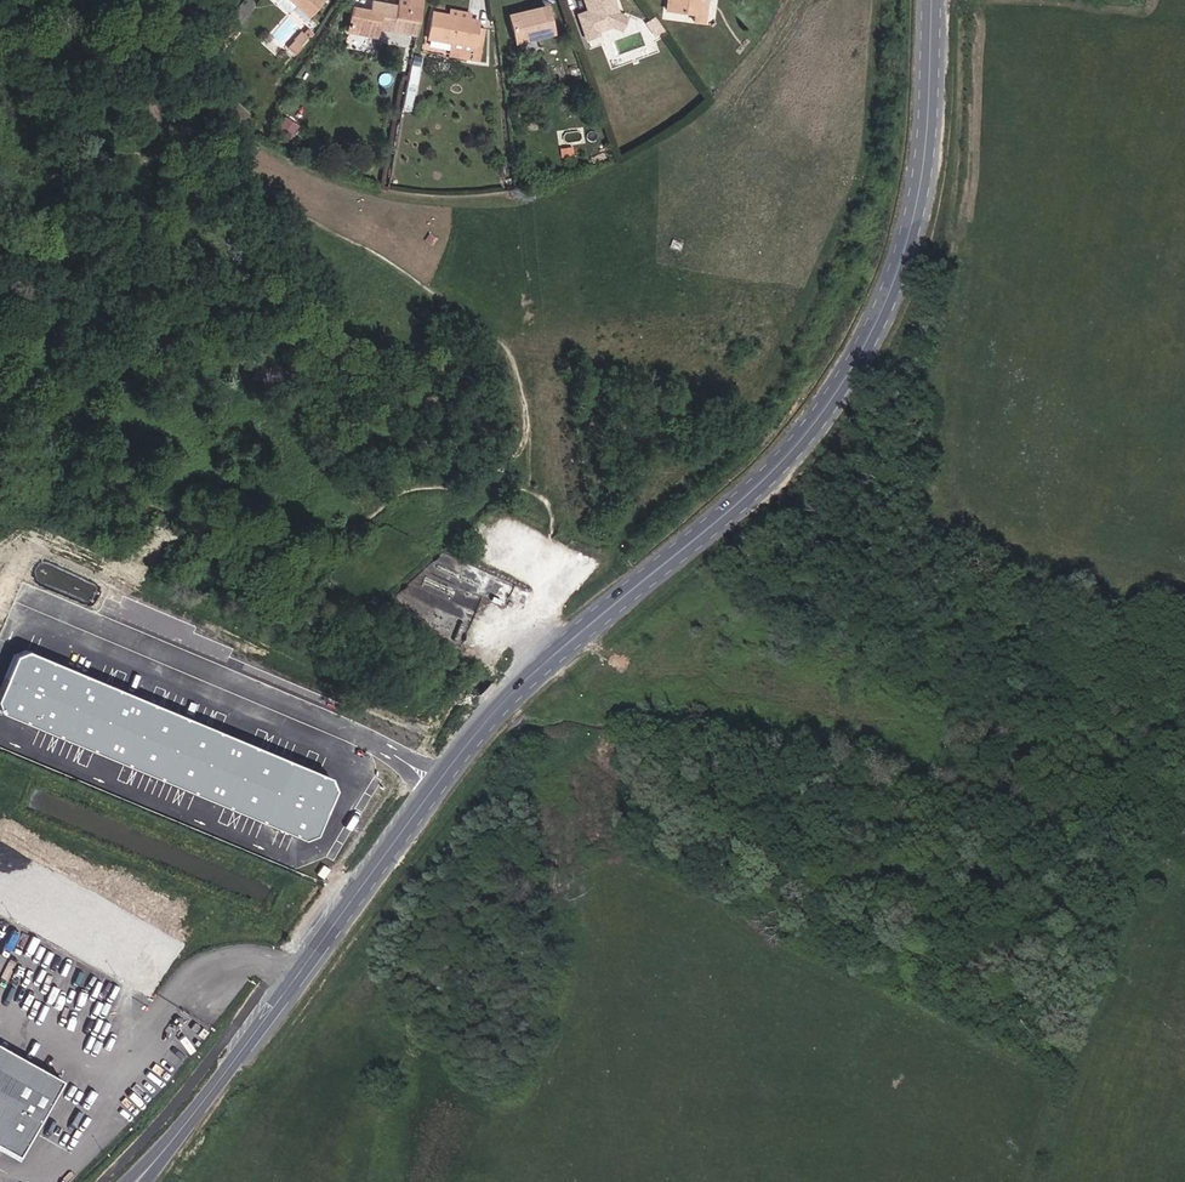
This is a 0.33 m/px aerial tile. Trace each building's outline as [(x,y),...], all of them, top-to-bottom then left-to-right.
[(296,5),(310,18),(325,1),(324,0),(273,0),(286,12),(290,12),(296,5)] [(423,0),(407,0),(405,8),(396,6),(370,1),(369,8),(362,7),(363,0),(362,0),(352,0),(347,31),(375,37),(377,28),(416,36),(423,0)] [(612,0),(585,0),(589,12),(579,15),(587,38),(597,35),(595,31),(612,25),(617,14),(612,0)] [(707,1),(697,0),(667,0),(666,10),(694,14),(693,21),(704,23),(707,1)] [(510,15),(518,51),(539,46),(536,37),(552,33),(546,6),(510,15)] [(467,19),(468,14),(450,10),(449,16),(467,19)] [(477,60),(483,28),(475,27),(476,21),(467,19),(449,16),(433,13),(428,39),(453,43),(470,46),(468,58),(477,60)] [(620,29),(625,18),(617,14),(612,25),(620,29)] [(226,44),(238,31),(226,21),(215,35),(226,44)] [(300,45),(307,37),(300,31),(293,39),(293,40),(287,47),(294,55),(301,47),(300,45)] [(221,51),(226,44),(215,35),(210,41),(221,51)] [(447,56),(450,44),(427,39),(424,51),(447,56)] [(468,58),(470,46),(453,43),(451,53),(460,55),(459,57),(468,58)] [(415,86),(420,57),(413,56),(408,84),(415,86)] [(413,94),(415,86),(408,84),(406,93),(413,94)] [(280,125),(293,134),(300,123),(286,114),(280,125)] [(430,629),(460,643),(478,606),(476,596),(468,593),(447,598),(441,595),(437,603),(433,591),(428,588),(423,599),(413,594),(410,582),(407,590),(398,592),(393,603),(428,620),(430,629)] [(15,654),(0,689),(0,710),(2,714),(303,841),(315,834),(334,789),(329,777),(27,651),(15,654)] [(0,1040),(0,1143),(21,1154),(65,1077),(0,1040)]
